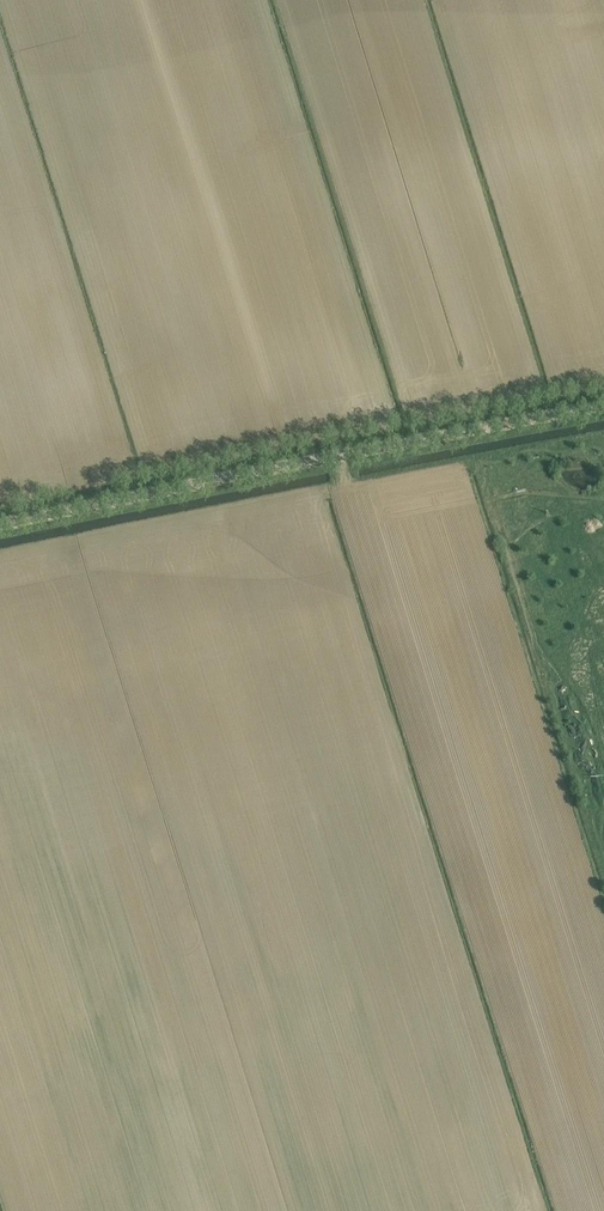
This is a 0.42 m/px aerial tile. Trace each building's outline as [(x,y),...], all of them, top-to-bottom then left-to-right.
[(574,732),(565,734),(568,745),(577,742),(574,732)]
